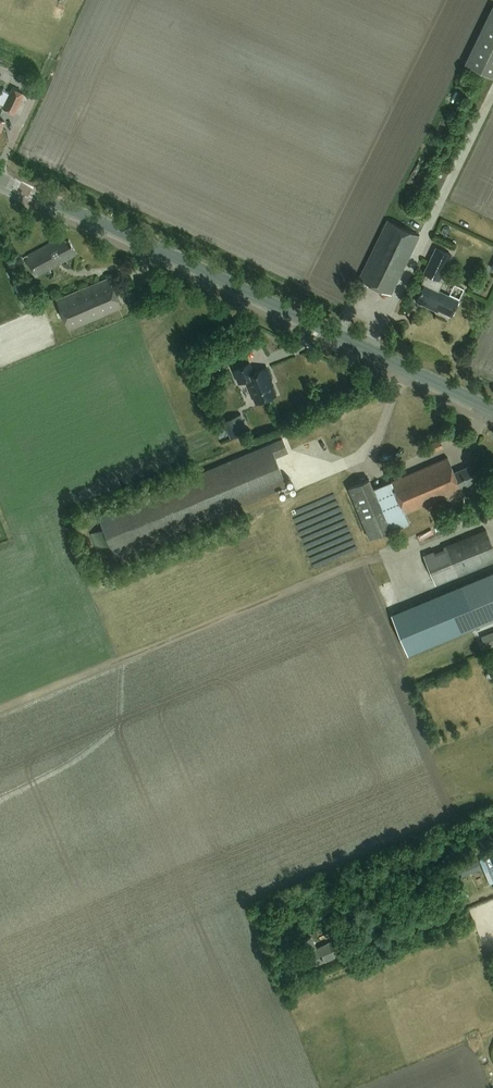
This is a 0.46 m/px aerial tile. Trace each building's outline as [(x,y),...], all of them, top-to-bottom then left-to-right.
[(492,78),(492,7),(465,65),(492,78)] [(14,114),(23,94),(11,88),(2,108),(14,114)] [(390,294),(419,235),(386,220),(358,279),(390,294)] [(35,277),(76,255),(69,240),(66,242),(62,236),(26,256),(27,258),(28,264),(35,277)] [(423,285),(415,302),(432,310),(433,307),(450,316),(457,301),(432,289),(436,280),(438,281),(450,256),(435,248),(423,273),(425,275),(420,284),(423,285)] [(122,308),(109,278),(56,300),(68,330),(122,308)] [(462,297),(466,287),(456,284),(452,294),(462,297)] [(268,381),(270,380),(265,368),(253,373),(248,363),(233,369),(238,383),(246,380),(256,403),(274,395),(268,381)] [(241,414),(224,421),(231,438),(248,431),(241,414)] [(431,453),(444,448),(440,439),(428,444),(431,453)] [(286,486),(274,458),(287,453),(281,440),(97,516),(102,529),(90,535),(97,551),(109,545),(114,557),(286,486)] [(448,457),(373,488),(370,480),(348,489),(369,539),(408,523),(404,514),(460,491),(459,489),(467,486),(467,485),(475,481),(469,467),(454,473),(448,457)] [(486,530),(423,556),(434,585),(492,561),(492,549),(486,530)] [(492,620),(492,572),(459,586),(391,614),(407,655),(477,626),(492,620)] [(312,967),(340,954),(334,941),(307,955),(312,967)]
